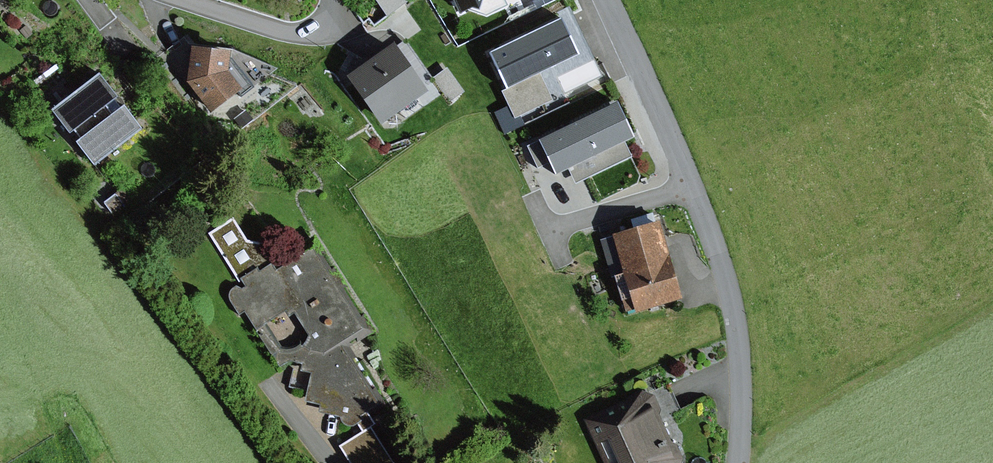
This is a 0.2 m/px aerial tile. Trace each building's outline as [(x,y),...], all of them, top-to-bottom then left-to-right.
[(387,19),(411,3),(408,0),(374,0),(387,19)] [(459,16),(469,11),(476,13),(480,3),(486,0),(452,0),(459,16)] [(560,23),(488,56),(505,92),(501,93),(514,119),(553,101),(540,72),(575,55),(560,23)] [(190,44),(184,38),(162,55),(211,116),(251,87),(238,72),(229,60),(231,50),(190,44)] [(405,40),(394,48),(426,92),(419,97),(423,107),(441,93),(405,40)] [(392,44),(346,77),(380,125),(419,97),(426,92),(394,48),(392,44)] [(278,70),(231,50),(229,60),(238,72),(251,87),(278,70)] [(97,76),(50,112),(92,166),(139,130),(97,76)] [(615,104),(527,147),(537,168),(547,162),(554,177),(567,170),(623,144),(632,139),(615,104)] [(623,144),(567,170),(574,185),(630,159),(623,144)] [(120,192),(104,204),(113,215),(129,203),(120,192)] [(245,241),(232,221),(211,234),(245,288),(241,290),(235,285),(229,292),(228,296),(238,314),(244,311),(278,368),(288,362),(302,365),(300,374),(309,376),(303,403),(318,406),(316,413),(340,419),(340,421),(342,424),(345,426),(350,427),(353,427),(362,421),(360,417),(382,403),(349,349),(376,332),(316,234),(280,256),(270,240),(262,245),(245,241)] [(657,223),(598,240),(609,279),(614,278),(625,314),(680,298),(657,223)] [(667,379),(642,390),(654,395),(660,410),(658,415),(661,421),(681,409),(667,379)] [(583,420),(603,462),(682,462),(683,460),(676,444),(671,443),(661,421),(658,415),(660,410),(654,395),(642,390),(628,395),(627,400),(583,420)] [(339,447),(349,462),(393,462),(370,427),(339,447)]
